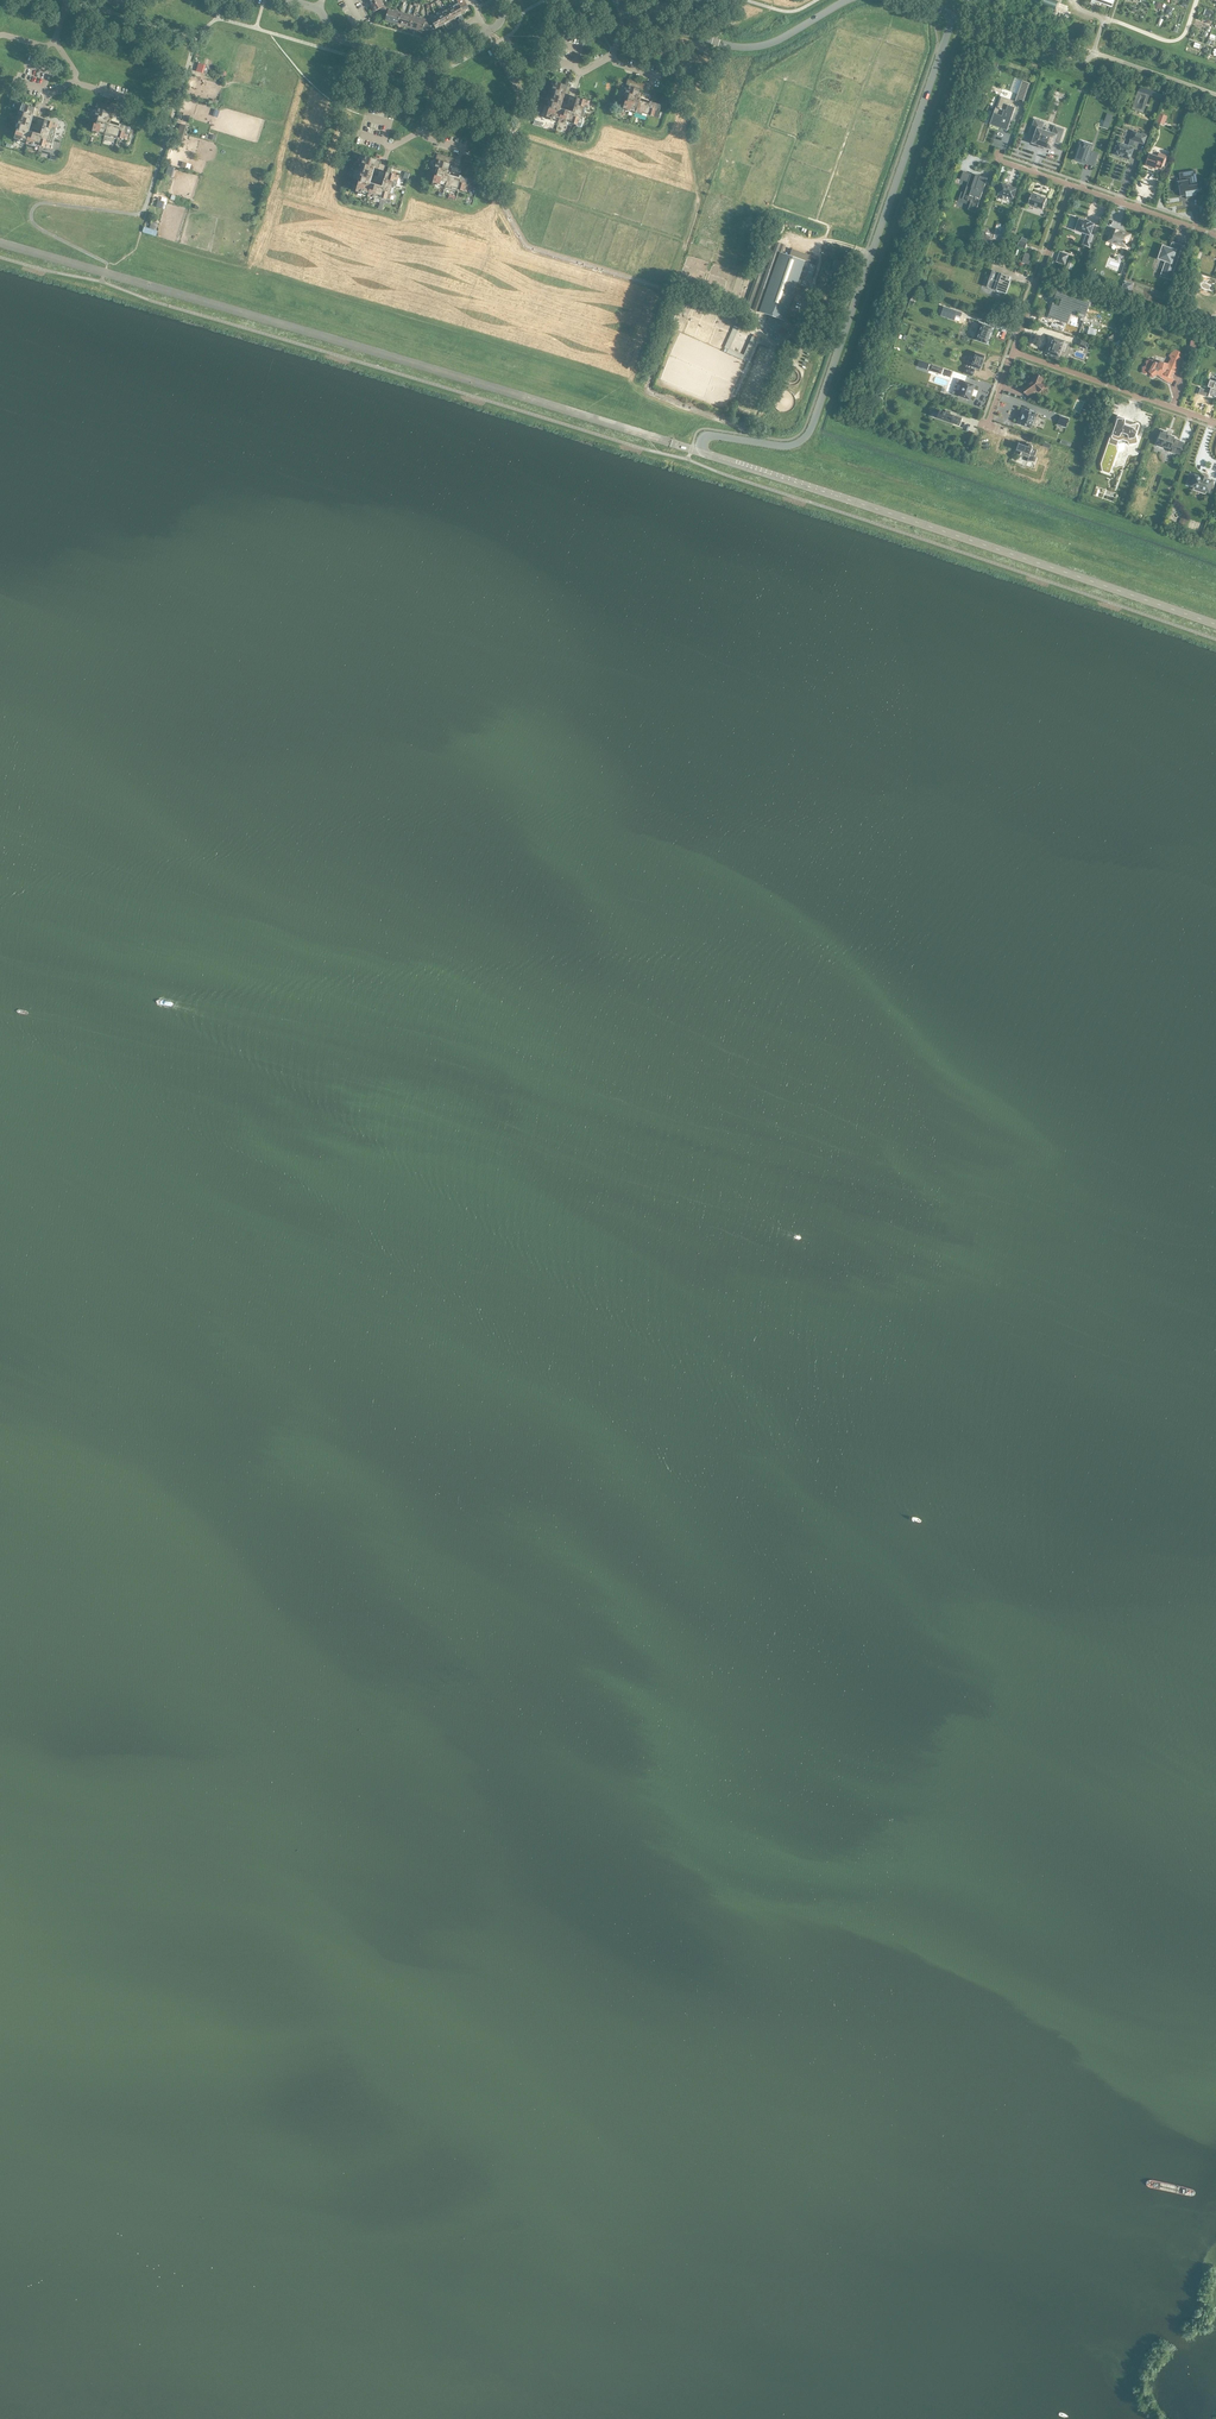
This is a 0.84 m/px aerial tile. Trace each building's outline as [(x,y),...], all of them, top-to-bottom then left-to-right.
[(385,6),(382,0),(371,6),(374,12),(380,8),(384,11),(387,7),(385,6)] [(459,3),(454,6),(453,5),(452,5),(459,17),(460,19),(462,22),(464,21),(461,15),(464,13),(463,11),(461,8),(460,5),(459,3)] [(459,17),(452,5),(451,6),(452,7),(447,10),(453,20),(459,17)] [(389,9),(387,7),(384,11),(387,14),(385,21),(391,23),(395,10),(389,9)] [(401,12),(395,10),(391,23),(398,25),(401,12)] [(453,20),(447,10),(443,12),(442,11),(441,11),(447,23),(453,20)] [(447,23),(441,11),(440,12),(441,13),(436,16),(442,26),(447,23)] [(407,14),(401,12),(398,25),(404,26),(407,14)] [(413,16),(407,14),(404,26),(410,28),(413,16)] [(420,18),(413,16),(410,28),(416,30),(420,18)] [(442,26),(436,16),(430,19),(428,19),(429,30),(430,30),(430,29),(435,29),(436,29),(442,26)] [(426,19),(420,18),(416,30),(422,32),(423,31),(429,30),(428,19),(426,19)] [(205,65),(199,63),(196,71),(202,73),(205,65)] [(627,86),(640,90),(644,91),(645,84),(627,79),(626,85),(627,86)] [(1009,126),(1017,102),(1023,104),(1030,83),(1022,80),(1015,101),(1002,96),(994,119),(993,118),(992,118),(990,124),(999,127),(999,126),(1001,126),(1000,128),(1005,130),(1007,124),(1009,125),(1009,126)] [(547,94),(551,95),(549,101),(551,101),(546,118),(571,125),(571,124),(582,127),(589,102),(577,98),(575,105),(572,112),(568,111),(569,108),(563,107),(562,109),(560,108),(563,98),(567,99),(571,86),(551,81),(547,94)] [(640,90),(627,86),(624,98),(625,99),(622,109),(648,117),(648,115),(659,118),(661,111),(659,111),(661,105),(651,102),(652,102),(650,101),(649,103),(643,101),(643,99),(640,98),(639,100),(637,100),(638,96),(640,90)] [(97,109),(110,112),(114,113),(116,106),(98,101),(96,108),(97,109)] [(16,116),(20,117),(17,124),(19,125),(15,141),(40,148),(40,146),(51,149),(58,124),(46,120),(44,127),(41,134),(37,133),(38,131),(32,129),(31,131),(29,131),(32,121),(36,122),(40,109),(20,103),(16,116)] [(110,112),(97,109),(94,121),(96,122),(93,132),(118,139),(118,138),(129,141),(131,134),(129,133),(131,127),(121,124),(122,124),(120,124),(119,127),(112,125),(112,124),(113,124),(113,123),(113,122),(109,121),(109,123),(107,122),(110,112)] [(1160,114),(1158,121),(1165,124),(1168,116),(1160,114)] [(1049,132),(1050,131),(1050,130),(1046,129),(1045,131),(1042,130),(1044,123),(1035,119),(1030,134),(1035,136),(1032,143),(1041,146),(1042,146),(1043,147),(1052,150),(1054,142),(1059,144),(1064,130),(1055,126),(1053,133),(1049,132)] [(181,124),(178,131),(184,133),(186,126),(181,124)] [(184,133),(178,131),(176,139),(182,141),(184,133)] [(1147,136),(1133,131),(1130,139),(1131,139),(1129,146),(1118,142),(1117,142),(1117,143),(1113,153),(1113,154),(1114,154),(1118,156),(1119,156),(1119,155),(1124,156),(1124,158),(1125,158),(1129,160),(1130,160),(1130,159),(1134,149),(1134,148),(1133,148),(1133,147),(1135,141),(1144,144),(1147,136)] [(1078,152),(1076,159),(1082,162),(1082,161),(1094,165),(1098,154),(1090,152),(1092,146),(1086,144),(1085,145),(1084,145),(1084,146),(1080,144),(1077,151),(1078,152)] [(435,160),(437,161),(450,164),(453,165),(455,158),(437,153),(435,160)] [(1158,156),(1150,153),(1146,165),(1157,169),(1157,168),(1161,169),(1163,165),(1164,166),(1168,156),(1167,156),(1166,159),(1158,156),(1158,155),(1158,156)] [(357,168),(360,169),(358,175),(360,176),(355,193),(381,200),(381,198),(392,201),(399,176),(386,172),(384,179),(382,186),(378,185),(378,183),(372,181),(372,184),(370,183),(373,173),(377,174),(380,161),(360,155),(357,168)] [(450,164),(437,161),(433,173),(435,174),(432,184),(457,191),(458,190),(469,193),(471,186),(469,185),(471,179),(461,177),(461,176),(460,176),(459,178),(452,176),(453,174),(449,173),(449,175),(447,174),(450,164)] [(171,177),(174,168),(168,166),(165,176),(171,177)] [(1201,193),(1202,193),(1200,184),(1198,184),(1196,170),(1179,173),(1180,181),(1177,181),(1177,182),(1180,181),(1180,185),(1182,184),(1183,189),(1180,189),(1181,196),(1186,195),(1186,198),(1198,197),(1197,194),(1197,192),(1201,191),(1201,193)] [(961,179),(969,182),(963,199),(968,200),(968,201),(971,202),(968,209),(969,210),(969,209),(976,212),(975,212),(976,212),(987,180),(964,171),(961,178),(961,179)] [(1004,195),(1003,195),(1003,197),(1003,196),(1003,197),(1008,198),(1008,199),(1008,198),(1009,197),(1013,198),(1013,199),(1014,198),(1017,189),(1016,188),(1012,187),(1011,187),(1008,185),(1007,185),(1003,184),(1002,183),(1002,184),(999,193),(999,194),(1000,194),(1004,195)] [(1038,196),(1032,194),(1028,204),(1043,209),(1044,206),(1045,207),(1047,202),(1046,201),(1047,199),(1041,197),(1040,197),(1038,196)] [(1073,217),(1076,219),(1077,219),(1076,223),(1078,224),(1076,230),(1088,234),(1084,244),(1089,246),(1094,233),(1091,232),(1094,224),(1090,223),(1090,222),(1086,220),(1085,221),(1073,217)] [(1112,227),(1111,232),(1108,241),(1122,246),(1127,248),(1128,244),(1128,243),(1128,242),(1129,242),(1130,237),(1131,234),(1123,232),(1123,233),(1120,232),(1120,230),(1119,230),(1113,228),(1114,228),(1112,227)] [(982,231),(979,240),(989,243),(990,238),(984,236),(985,232),(982,231)] [(1020,241),(1018,246),(1025,249),(1027,243),(1026,243),(1021,241),(1020,241)] [(1160,250),(1160,251),(1161,252),(1160,255),(1158,259),(1162,260),(1163,260),(1167,261),(1161,276),(1170,279),(1182,246),(1177,244),(1175,250),(1163,246),(1162,251),(1160,250)] [(749,308),(769,249),(766,248),(745,306),(749,308)] [(768,282),(778,252),(775,251),(764,281),(768,282)] [(1026,252),(1022,263),(1029,265),(1033,255),(1026,252)] [(1061,252),(1058,261),(1065,264),(1068,255),(1061,252)] [(760,311),(765,313),(784,320),(786,315),(787,313),(799,278),(805,261),(780,253),(760,311)] [(830,265),(829,269),(833,270),(832,271),(840,273),(844,262),(836,260),(834,266),(830,265)] [(806,262),(801,274),(811,278),(816,265),(806,262)] [(993,270),(987,287),(1007,294),(1011,281),(1009,281),(1011,277),(993,270)] [(1125,282),(1123,289),(1130,291),(1131,287),(1125,285),(1125,284),(1126,284),(1126,282),(1125,282)] [(1053,303),(1047,318),(1048,318),(1048,317),(1061,321),(1068,324),(1070,317),(1071,317),(1071,316),(1072,311),(1080,314),(1079,316),(1085,318),(1091,302),(1057,290),(1054,298),(1055,298),(1055,297),(1061,299),(1061,300),(1059,306),(1053,304),(1053,303)] [(758,311),(764,293),(760,292),(754,309),(758,311)] [(950,312),(949,317),(957,320),(959,315),(951,312),(950,312)] [(987,343),(989,337),(990,333),(992,328),(993,327),(992,327),(983,324),(982,324),(982,325),(980,324),(979,329),(980,329),(977,339),(977,340),(987,343),(986,343),(987,343)] [(1110,345),(1123,336),(1120,332),(1107,341),(1110,345)] [(1070,343),(1054,337),(1052,343),(1051,344),(1051,346),(1050,347),(1048,353),(1051,354),(1051,355),(1056,357),(1056,356),(1059,357),(1063,347),(1068,348),(1070,343)] [(1078,346),(1087,349),(1089,342),(1080,339),(1078,346)] [(1147,366),(1143,367),(1143,372),(1148,374),(1149,373),(1152,378),(1157,375),(1160,376),(1160,377),(1161,376),(1165,377),(1164,379),(1163,379),(1172,384),(1172,383),(1174,380),(1172,377),(1174,372),(1176,372),(1180,360),(1182,360),(1184,356),(1178,352),(1177,352),(1174,351),(1170,356),(1171,359),(1168,364),(1161,362),(1159,363),(1157,363),(1157,362),(1156,362),(1155,363),(1152,362),(1152,360),(1150,359),(1146,362),(1147,366)] [(964,373),(964,374),(964,373),(972,376),(973,376),(975,370),(975,369),(975,368),(980,369),(981,369),(985,356),(985,355),(985,356),(977,353),(976,353),(972,366),(971,366),(972,366),(971,368),(967,367),(966,366),(966,367),(964,373)] [(943,369),(931,365),(929,370),(933,371),(933,372),(935,372),(941,374),(943,369)] [(1032,382),(1031,382),(1029,384),(1029,383),(1023,388),(1028,395),(1036,389),(1039,391),(1044,385),(1041,383),(1042,378),(1035,375),(1033,380),(1032,382)] [(958,379),(953,393),(960,396),(970,399),(970,400),(970,399),(972,394),(972,395),(973,393),(972,393),(973,391),(974,390),(973,390),(975,385),(965,381),(965,382),(958,379)] [(1034,410),(1030,409),(1030,411),(1027,410),(1026,409),(1026,410),(1025,414),(1023,414),(1022,419),(1023,420),(1021,424),(1021,425),(1031,428),(1032,424),(1035,425),(1037,418),(1035,417),(1036,413),(1033,412),(1033,410),(1033,411),(1034,410)] [(951,412),(946,410),(946,411),(947,411),(946,412),(940,410),(940,412),(939,413),(935,411),(933,418),(960,427),(960,425),(962,418),(963,418),(949,413),(949,412),(951,412)] [(1124,450),(1126,444),(1126,443),(1129,443),(1129,444),(1130,444),(1131,444),(1137,443),(1138,443),(1138,442),(1138,441),(1137,434),(1139,429),(1139,426),(1140,426),(1140,425),(1139,425),(1139,424),(1138,424),(1137,424),(1133,424),(1126,422),(1126,419),(1126,418),(1125,418),(1119,415),(1119,416),(1118,416),(1115,423),(1115,424),(1116,424),(1117,425),(1116,427),(1115,426),(1115,427),(1114,427),(1106,450),(1107,451),(1106,451),(1106,452),(1105,452),(1101,463),(1101,464),(1103,471),(1103,472),(1104,472),(1109,473),(1110,473),(1111,472),(1111,471),(1118,452),(1123,451),(1124,450)] [(1061,416),(1060,416),(1058,424),(1057,424),(1058,425),(1058,424),(1066,427),(1069,419),(1061,416)] [(1180,454),(1184,443),(1179,441),(1179,440),(1174,438),(1175,437),(1167,434),(1168,432),(1162,430),(1157,445),(1163,447),(1163,446),(1170,448),(1169,451),(1174,453),(1175,452),(1180,454)] [(1029,445),(1029,446),(1029,447),(1026,446),(1027,442),(1026,445),(1019,443),(1017,450),(1022,452),(1020,455),(1029,457),(1028,461),(1028,460),(1034,461),(1036,457),(1037,457),(1035,456),(1038,450),(1033,448),(1033,447),(1033,446),(1032,445),(1031,445),(1030,445),(1029,445)] [(1145,485),(1148,475),(1141,473),(1138,482),(1145,485)] [(1203,490),(1210,492),(1214,481),(1207,479),(1207,478),(1202,476),(1201,477),(1195,474),(1194,476),(1190,475),(1187,483),(1192,484),(1191,486),(1197,488),(1198,487),(1204,489),(1203,490)]
